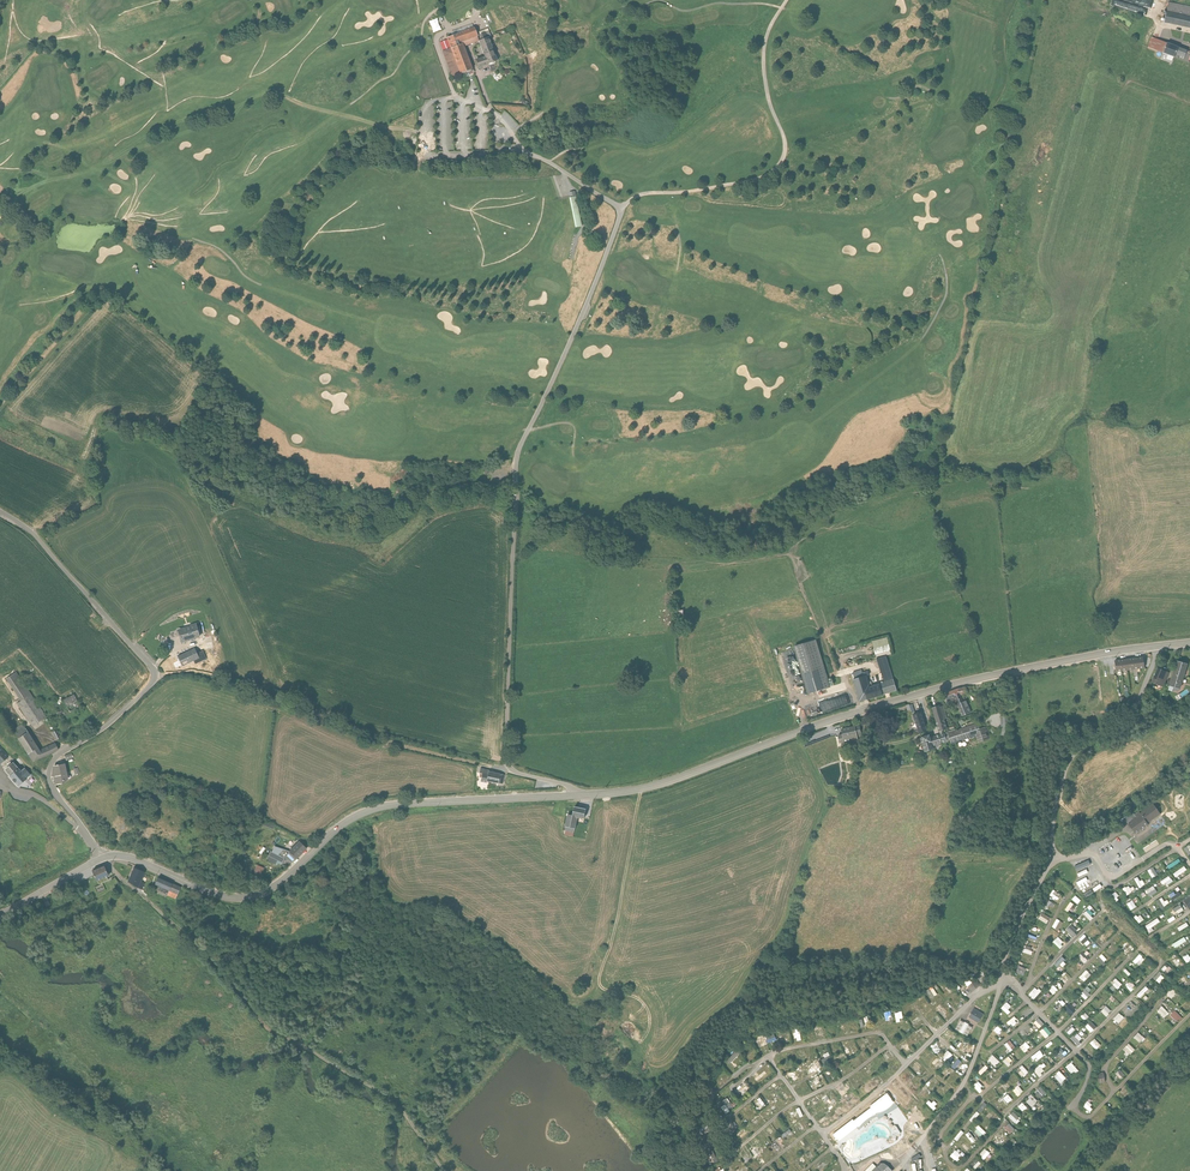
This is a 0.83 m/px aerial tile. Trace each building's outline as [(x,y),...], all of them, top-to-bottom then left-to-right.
[(1164,21),(1189,26),(1189,6),(1168,2),(1164,21)] [(441,17),(429,20),(433,33),(444,30),(441,17)] [(472,29),(445,40),(449,50),(440,53),(450,79),(471,71),(463,48),(477,43),(478,42),(472,29)] [(483,58),(474,61),(477,70),(496,63),(488,41),(491,40),(488,33),(478,36),(480,41),(478,42),(477,43),(483,58)] [(1151,37),(1148,47),(1174,56),(1176,54),(1189,59),(1189,51),(1151,37)] [(571,199),(577,227),(582,226),(577,197),(571,199)] [(683,610),(676,611),(677,620),(685,619),(684,616),(683,610)] [(177,629),(181,642),(200,636),(196,624),(177,629)] [(876,654),(890,650),(887,637),(872,641),(875,654),(876,654)] [(816,640),(794,647),(808,694),(830,687),(816,640)] [(200,651),(203,658),(210,655),(206,648),(200,651)] [(172,662),(176,669),(198,658),(193,649),(176,657),(178,659),(172,662)] [(884,681),(893,678),(894,678),(891,672),(888,661),(887,661),(886,655),(891,654),(890,650),(876,654),(878,664),(881,675),(883,682),(884,682),(884,681)] [(1131,658),(1133,670),(1145,668),(1143,657),(1131,658)] [(1176,660),(1169,686),(1180,689),(1188,664),(1176,660)] [(1158,667),(1151,682),(1163,687),(1169,672),(1158,667)] [(855,679),(866,675),(870,674),(868,670),(862,672),(862,669),(853,672),(855,679)] [(46,717),(30,693),(16,672),(6,678),(21,700),(17,703),(32,726),(46,717)] [(866,675),(855,679),(852,679),(859,702),(897,690),(893,678),(884,681),(884,682),(883,682),(880,683),(870,686),(866,675)] [(957,688),(945,694),(949,702),(955,700),(962,716),(971,712),(966,700),(963,701),(961,694),(968,693),(968,687),(957,688)] [(67,708),(56,713),(59,718),(70,713),(69,712),(81,707),(74,694),(63,699),(67,708)] [(940,706),(940,705),(931,707),(939,731),(948,729),(944,719),(947,718),(943,705),(940,706)] [(928,730),(921,711),(912,714),(918,733),(928,730)] [(1001,729),(1009,728),(1009,716),(1000,716),(1001,729)] [(948,732),(950,740),(951,743),(975,736),(977,742),(990,738),(987,726),(979,728),(977,722),(948,732)] [(859,725),(842,728),(844,742),(858,739),(858,735),(861,735),(859,725)] [(28,732),(17,738),(33,761),(58,749),(56,743),(54,742),(40,749),(28,732)] [(947,741),(944,732),(930,737),(929,734),(920,737),(921,741),(924,751),(934,748),(933,746),(947,741)] [(10,756),(0,745),(0,765),(10,756)] [(850,753),(848,759),(856,761),(858,755),(850,753)] [(28,778),(13,762),(4,770),(19,786),(28,778)] [(69,779),(65,763),(54,766),(52,776),(53,776),(55,784),(62,782),(69,779)] [(485,781),(487,770),(487,769),(479,768),(476,780),(479,781),(485,782),(486,781),(485,781)] [(485,781),(486,781),(497,783),(497,782),(499,773),(487,770),(485,781)] [(1134,814),(1125,820),(1128,823),(1128,824),(1135,834),(1148,825),(1147,823),(1160,814),(1153,803),(1140,813),(1138,811),(1134,814)] [(567,826),(565,834),(573,836),(575,828),(576,828),(579,817),(585,818),(586,808),(575,806),(573,815),(569,814),(566,826),(567,826)] [(1123,816),(1125,820),(1134,814),(1131,810),(1123,816)] [(263,820),(261,823),(272,829),(275,826),(263,820)] [(270,850),(267,859),(276,865),(277,862),(281,864),(284,858),(292,862),(305,848),(298,840),(288,851),(276,844),(272,851),(270,850)] [(257,846),(249,843),(247,851),(254,854),(257,846)] [(263,867),(240,857),(236,864),(260,875),(263,867)] [(1170,868),(1182,861),(1180,858),(1168,865),(1170,868)] [(93,871),(94,874),(97,881),(109,876),(105,866),(93,871)] [(1154,866),(1148,870),(1154,877),(1159,874),(1154,866)] [(1174,872),(1176,876),(1188,870),(1186,866),(1174,872)] [(143,871),(134,867),(127,882),(140,888),(143,881),(139,879),(143,871)] [(1140,887),(1144,885),(1139,876),(1135,877),(1140,887)] [(157,878),(154,885),(169,891),(167,895),(176,899),(180,887),(169,882),(157,878)] [(1136,889),(1133,883),(1124,888),(1128,894),(1136,889)] [(1150,896),(1158,891),(1155,885),(1146,889),(1150,896)] [(1054,889),(1050,895),(1059,899),(1062,893),(1054,889)] [(1116,891),(1112,894),(1117,901),(1121,898),(1116,891)] [(1174,900),(1182,894),(1180,891),(1176,893),(1175,891),(1170,894),(1174,900)] [(1181,897),(1189,910),(1189,909),(1189,892),(1181,897)] [(1049,899),(1044,906),(1048,909),(1051,905),(1053,907),(1056,903),(1049,899)] [(1132,910),(1138,906),(1133,899),(1128,903),(1132,910)] [(1075,908),(1077,904),(1071,900),(1066,908),(1069,910),(1072,906),(1075,908)] [(1178,914),(1185,910),(1181,904),(1175,908),(1178,914)] [(1089,907),(1084,912),(1092,920),(1095,917),(1093,915),(1095,912),(1089,907)] [(1135,917),(1140,923),(1145,919),(1141,913),(1135,917)] [(1057,917),(1053,926),(1060,930),(1064,920),(1057,917)] [(1159,917),(1146,924),(1151,931),(1156,929),(1154,925),(1162,921),(1159,917)] [(1067,929),(1074,935),(1079,929),(1072,923),(1067,929)] [(1028,932),(1026,939),(1035,942),(1037,934),(1028,932)] [(1080,937),(1087,945),(1092,941),(1085,933),(1080,937)] [(1062,948),(1067,943),(1059,935),(1054,940),(1062,948)] [(1102,945),(1107,940),(1101,935),(1096,940),(1102,945)] [(1176,947),(1188,941),(1186,936),(1173,943),(1176,947)] [(1129,952),(1135,947),(1130,941),(1124,946),(1129,952)] [(1032,950),(1033,946),(1027,945),(1026,948),(1024,947),(1023,951),(1033,954),(1034,950),(1032,950)] [(1079,955),(1086,962),(1091,957),(1084,951),(1079,955)] [(1097,957),(1104,964),(1109,959),(1103,952),(1097,957)] [(1141,953),(1134,960),(1140,965),(1146,958),(1141,953)] [(1055,962),(1059,966),(1066,958),(1063,955),(1055,962)] [(1171,962),(1176,967),(1181,963),(1177,957),(1171,962)] [(1163,968),(1169,973),(1173,967),(1167,962),(1163,968)] [(1020,964),(1017,971),(1024,975),(1028,968),(1020,964)] [(1087,968),(1080,976),(1086,981),(1092,973),(1087,968)] [(1161,983),(1161,984),(1162,985),(1168,977),(1160,970),(1154,977),(1161,983)] [(1061,979),(1066,983),(1070,979),(1065,974),(1061,979)] [(1113,983),(1119,988),(1123,983),(1117,978),(1113,983)] [(972,982),(968,986),(966,988),(970,993),(980,985),(976,980),(972,983),(972,982)] [(1131,990),(1136,985),(1131,980),(1126,984),(1131,990)] [(1054,984),(1049,988),(1055,994),(1059,989),(1054,984)] [(1037,985),(1030,993),(1035,998),(1042,991),(1037,985)] [(1148,985),(1138,993),(1141,997),(1147,991),(1149,994),(1153,991),(1148,985)] [(933,998),(939,994),(933,986),(927,990),(933,998)] [(948,986),(943,991),(949,996),(953,991),(948,986)] [(1080,993),(1087,999),(1091,994),(1085,988),(1080,993)] [(1173,999),(1178,993),(1173,988),(1168,994),(1173,999)] [(1008,1001),(1002,1007),(1009,1013),(1012,1010),(1009,1008),(1012,1005),(1008,1001)] [(1070,1003),(1065,1008),(1071,1014),(1077,1009),(1070,1003)] [(923,1009),(925,1012),(927,1010),(929,1013),(933,1010),(930,1004),(923,1009)] [(1051,1015),(1058,1009),(1052,1004),(1046,1010),(1051,1015)] [(1107,1005),(1102,1010),(1107,1016),(1112,1011),(1107,1005)] [(1158,1011),(1165,1018),(1170,1012),(1162,1005),(1158,1011)] [(949,1016),(947,1013),(949,1012),(945,1006),(939,1010),(944,1019),(949,1016)] [(973,1008),(968,1017),(978,1022),(983,1014),(973,1008)] [(885,1012),(887,1021),(893,1020),(892,1010),(885,1012)] [(1179,1022),(1183,1017),(1176,1010),(1171,1015),(1179,1022)] [(901,1018),(904,1018),(903,1011),(896,1012),(897,1022),(901,1021),(901,1018)] [(1086,1011),(1081,1015),(1086,1020),(1090,1016),(1086,1011)] [(1120,1023),(1126,1017),(1120,1012),(1114,1018),(1120,1023)] [(1060,1015),(1054,1020),(1059,1025),(1064,1021),(1060,1015)] [(931,1019),(934,1024),(939,1022),(937,1016),(931,1019)] [(1015,1016),(1009,1020),(1013,1025),(1019,1021),(1015,1016)] [(1035,1022),(1040,1028),(1045,1023),(1040,1017),(1035,1022)] [(961,1018),(955,1029),(967,1036),(973,1025),(961,1018)] [(1085,1025),(1092,1032),(1098,1026),(1091,1019),(1085,1025)] [(1066,1029),(1071,1034),(1076,1029),(1071,1024),(1066,1029)] [(995,1030),(1001,1034),(1004,1029),(998,1025),(995,1030)] [(1041,1031),(1047,1037),(1053,1032),(1046,1025),(1041,1031)] [(823,1027),(815,1027),(816,1037),(824,1036),(823,1027)] [(916,1032),(924,1040),(929,1035),(922,1027),(916,1032)] [(794,1032),(795,1038),(798,1038),(798,1040),(802,1040),(801,1028),(796,1028),(797,1032),(794,1032)] [(954,1039),(957,1035),(950,1028),(945,1034),(949,1038),(951,1036),(954,1039)] [(789,1031),(778,1033),(779,1036),(783,1035),(784,1039),(791,1038),(789,1031)] [(1078,1032),(1072,1038),(1079,1045),(1082,1042),(1080,1040),(1083,1037),(1078,1032)] [(1141,1043),(1146,1038),(1139,1032),(1135,1037),(1141,1043)] [(767,1035),(769,1042),(777,1040),(775,1033),(767,1035)] [(913,1033),(908,1038),(915,1044),(920,1039),(913,1033)] [(763,1036),(755,1039),(759,1048),(766,1045),(763,1036)] [(868,1037),(862,1041),(866,1049),(873,1045),(868,1037)] [(1098,1049),(1102,1044),(1096,1038),(1091,1042),(1098,1049)] [(903,1051),(911,1045),(906,1039),(899,1045),(903,1051)] [(970,1043),(963,1039),(958,1046),(964,1051),(970,1043)] [(1011,1050),(1016,1047),(1011,1039),(1005,1043),(1011,1050)] [(1055,1039),(1047,1044),(1048,1047),(1057,1042),(1055,1039)] [(1021,1045),(1025,1051),(1031,1047),(1028,1041),(1021,1045)] [(843,1045),(848,1054),(855,1050),(850,1042),(843,1045)] [(1132,1054),(1136,1049),(1130,1043),(1125,1048),(1132,1054)] [(754,1046),(746,1051),(749,1056),(757,1052),(754,1046)] [(1056,1052),(1063,1058),(1068,1053),(1062,1046),(1056,1052)] [(889,1049),(884,1054),(889,1061),(895,1056),(889,1049)] [(943,1056),(948,1060),(954,1053),(949,1049),(943,1056)] [(1036,1061),(1045,1055),(1041,1049),(1032,1055),(1036,1061)] [(731,1064),(739,1054),(735,1051),(728,1061),(731,1064)] [(826,1057),(822,1059),(824,1062),(832,1058),(829,1051),(824,1053),(826,1057)] [(845,1052),(837,1055),(839,1062),(847,1059),(845,1052)] [(996,1065),(1001,1060),(994,1054),(989,1059),(996,1065)] [(1009,1065),(1014,1060),(1009,1055),(1004,1060),(1009,1065)] [(938,1057),(932,1063),(937,1068),(943,1062),(938,1057)] [(957,1070),(964,1062),(959,1057),(952,1065),(957,1070)] [(818,1058),(811,1061),(815,1070),(822,1066),(818,1058)] [(1072,1060),(1066,1066),(1074,1074),(1080,1069),(1072,1060)] [(919,1061),(914,1067),(918,1070),(923,1064),(919,1061)] [(868,1067),(873,1073),(879,1068),(875,1062),(868,1067)] [(949,1064),(944,1069),(950,1075),(955,1070),(949,1064)] [(982,1064),(977,1070),(983,1075),(990,1067),(987,1064),(984,1066),(982,1064)] [(1035,1069),(1040,1075),(1046,1071),(1041,1064),(1035,1069)] [(842,1076),(848,1073),(844,1065),(838,1068),(842,1076)] [(1025,1076),(1030,1071),(1024,1065),(1019,1070),(1025,1076)] [(758,1082),(768,1073),(762,1066),(752,1075),(758,1082)] [(919,1074),(924,1079),(930,1073),(926,1068),(919,1074)] [(1121,1068),(1115,1074),(1122,1080),(1127,1075),(1121,1068)] [(1062,1082),(1068,1077),(1060,1069),(1055,1075),(1062,1082)] [(831,1070),(825,1073),(828,1082),(835,1079),(831,1070)] [(903,1075),(909,1081),(914,1076),(908,1070),(903,1075)] [(792,1071),(786,1076),(792,1083),(798,1079),(792,1071)] [(990,1083),(996,1078),(991,1071),(985,1076),(990,1083)] [(1105,1072),(1098,1074),(1100,1083),(1107,1081),(1105,1072)] [(727,1073),(718,1082),(721,1085),(731,1077),(727,1073)] [(850,1079),(855,1086),(861,1081),(856,1074),(850,1079)] [(884,1082),(878,1074),(872,1078),(879,1086),(884,1082)] [(817,1076),(808,1080),(812,1087),(820,1082),(817,1076)] [(927,1083),(933,1090),(940,1083),(934,1077),(927,1083)] [(897,1080),(892,1085),(898,1091),(903,1086),(897,1080)] [(982,1087),(984,1085),(979,1080),(974,1085),(981,1092),(984,1089),(982,1087)] [(774,1087),(778,1093),(784,1088),(780,1082),(774,1087)] [(743,1094),(747,1088),(741,1084),(737,1089),(743,1094)] [(1003,1093),(1008,1089),(1004,1084),(999,1088),(1003,1093)] [(1019,1084),(1014,1089),(1019,1095),(1025,1090),(1019,1084)] [(1042,1085),(1036,1091),(1041,1097),(1047,1091),(1042,1085)] [(883,1093),(890,1100),(895,1095),(888,1088),(883,1093)] [(826,1089),(818,1094),(821,1098),(828,1093),(826,1089)] [(920,1094),(925,1099),(930,1093),(926,1089),(920,1094)] [(787,1099),(790,1097),(786,1091),(780,1095),(785,1103),(789,1101),(787,1099)] [(994,1100),(999,1096),(995,1091),(990,1096),(994,1100)] [(845,1100),(848,1103),(858,1095),(855,1092),(845,1100)] [(1004,1098),(1009,1103),(1014,1098),(1009,1093),(1004,1098)] [(1027,1100),(1033,1106),(1039,1099),(1033,1094),(1027,1100)] [(828,1095),(822,1099),(828,1106),(833,1102),(828,1095)] [(905,1103),(910,1108),(917,1101),(912,1096),(905,1103)] [(722,1106),(727,1112),(737,1104),(735,1101),(732,1103),(727,1097),(723,1099),(726,1103),(722,1106)] [(756,1101),(761,1108),(767,1104),(762,1097),(756,1101)] [(813,1099),(804,1105),(812,1116),(821,1109),(813,1099)] [(1091,1112),(1094,1109),(1091,1107),(1093,1104),(1088,1100),(1084,1106),(1091,1112)] [(874,1112),(879,1108),(872,1101),(867,1105),(874,1112)] [(1024,1110),(1028,1106),(1023,1101),(1019,1105),(1024,1110)] [(768,1114),(771,1117),(780,1109),(775,1103),(769,1109),(771,1111),(768,1114)] [(924,1113),(921,1110),(924,1107),(921,1105),(913,1113),(919,1118),(924,1113)] [(800,1107),(793,1113),(798,1119),(805,1113),(800,1107)] [(862,1121),(867,1117),(862,1110),(857,1114),(862,1121)] [(994,1110),(988,1115),(996,1123),(1001,1117),(994,1110)] [(827,1111),(817,1115),(820,1122),(830,1118),(827,1111)] [(1017,1123),(1022,1118),(1014,1111),(1009,1116),(1017,1123)] [(758,1112),(750,1120),(753,1123),(755,1121),(757,1123),(763,1117),(758,1112)] [(1096,1124),(1104,1117),(1101,1114),(1094,1121),(1096,1124)] [(986,1116),(981,1122),(986,1126),(991,1121),(986,1116)] [(735,1121),(729,1124),(732,1130),(738,1127),(735,1121)] [(801,1133),(806,1129),(800,1121),(794,1125),(801,1133)] [(700,1127),(703,1133),(712,1128),(709,1122),(700,1127)] [(1011,1134),(1016,1129),(1010,1122),(1005,1127),(1011,1134)] [(846,1124),(839,1129),(846,1138),(835,1145),(838,1148),(861,1132),(858,1128),(851,1133),(846,1124)] [(980,1125),(975,1130),(982,1137),(987,1131),(980,1125)] [(736,1132),(739,1136),(741,1135),(742,1137),(750,1133),(746,1127),(736,1132)] [(770,1136),(773,1133),(768,1127),(765,1129),(770,1136)] [(787,1138),(795,1133),(791,1128),(783,1133),(787,1138)] [(1001,1130),(994,1137),(998,1141),(1005,1134),(1001,1130)] [(975,1145),(978,1141),(970,1134),(967,1138),(975,1145)] [(800,1141),(806,1149),(812,1145),(805,1136),(800,1141)] [(757,1138),(752,1141),(756,1150),(762,1148),(757,1138)] [(779,1139),(774,1143),(779,1150),(784,1145),(779,1139)] [(815,1144),(819,1150),(826,1144),(821,1139),(815,1144)] [(959,1147),(966,1153),(971,1148),(964,1141),(959,1147)] [(980,1153),(986,1158),(991,1152),(986,1147),(980,1153)] [(740,1152),(744,1158),(749,1154),(745,1148),(740,1152)] [(809,1156),(813,1153),(810,1148),(805,1152),(809,1156)] [(958,1160),(962,1155),(956,1149),(951,1154),(958,1160)] [(761,1165),(766,1162),(761,1154),(756,1157),(761,1165)] [(807,1165),(804,1162),(806,1160),(803,1155),(797,1159),(803,1168),(807,1165)] [(817,1164),(821,1169),(830,1162),(825,1157),(817,1164)] [(977,1158),(971,1164),(976,1169),(982,1162),(977,1158)] [(892,1170),(884,1163),(881,1160),(875,1166),(872,1163),(865,1170),(892,1170)]
